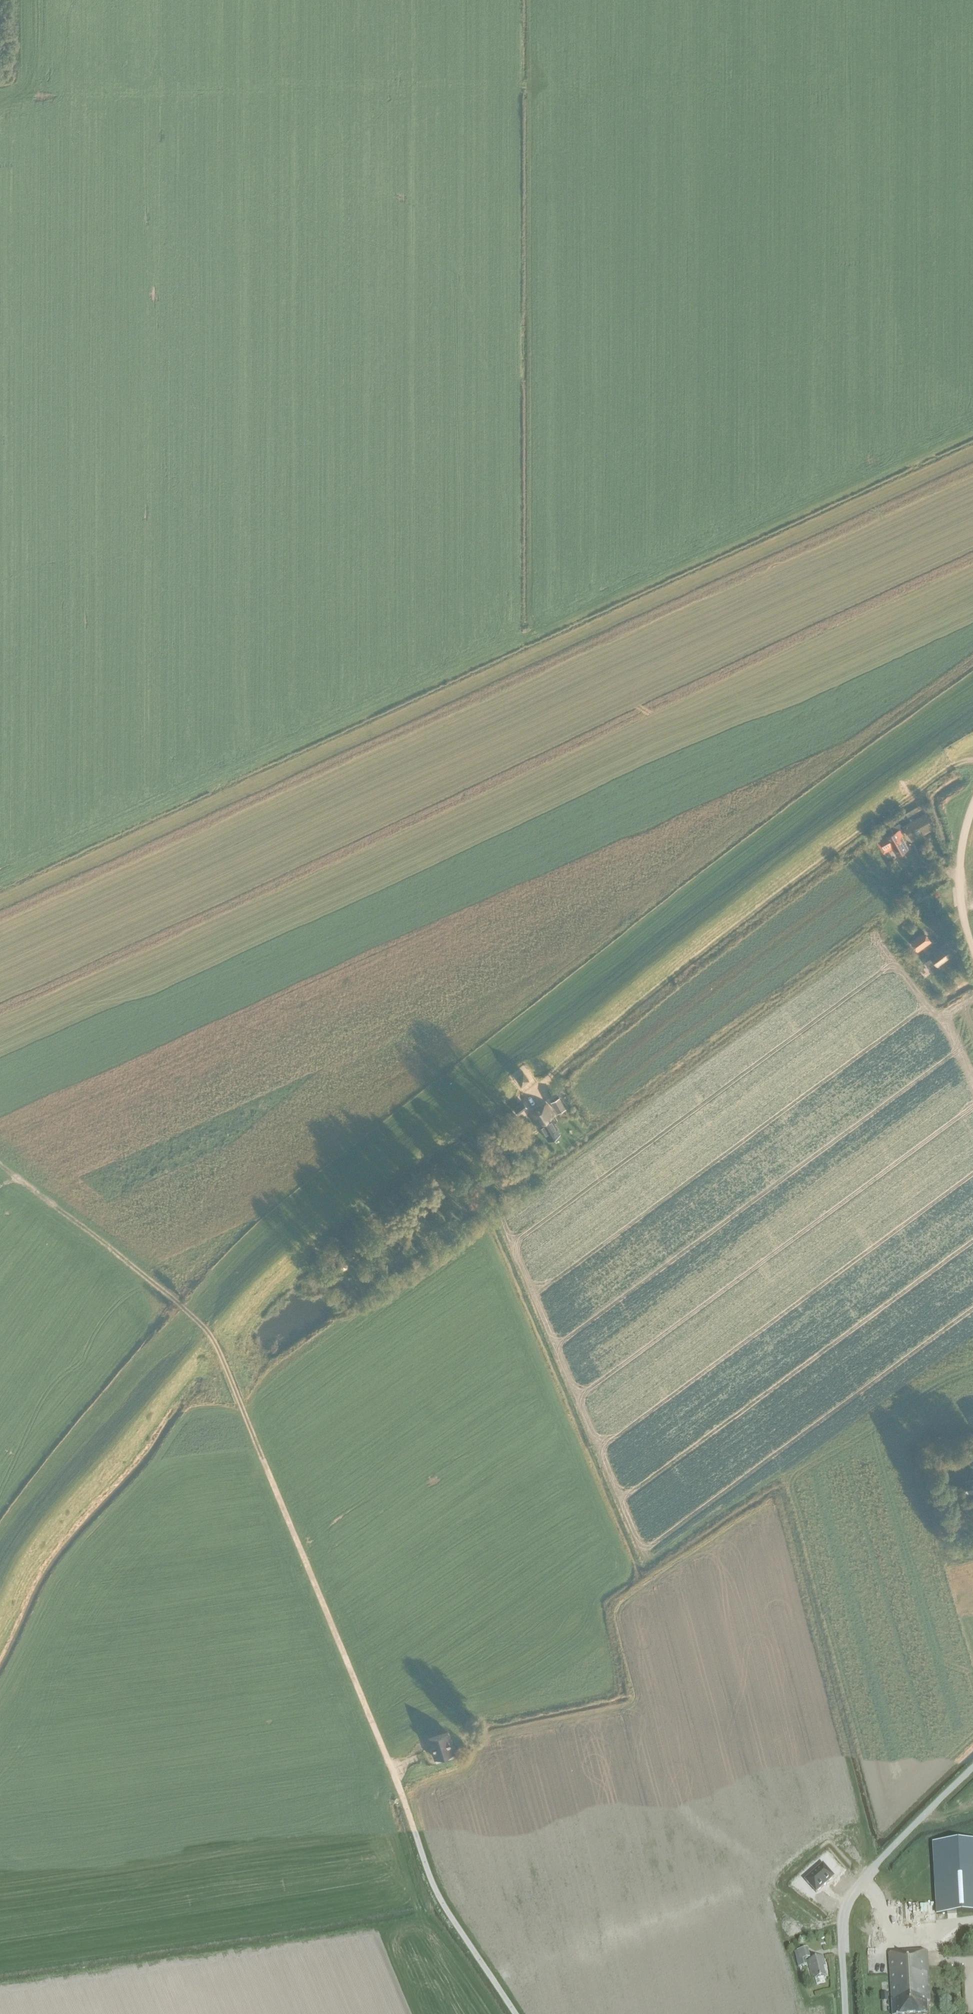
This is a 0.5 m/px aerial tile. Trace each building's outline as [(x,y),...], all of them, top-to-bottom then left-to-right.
[(887,836),(881,840),(885,848),(891,844),(897,855),(909,848),(902,836),(904,835),(902,833),(906,830),(909,835),(911,834),(914,838),(925,832),(923,828),(931,823),(926,814),(903,826),(904,827),(902,828),(899,823),(892,827),(894,832),(887,836)] [(906,920),(899,924),(903,930),(909,926),(906,920)] [(929,938),(924,932),(911,942),(916,948),(929,938)] [(930,955),(938,965),(954,953),(946,943),(930,955)] [(515,1077),(521,1084),(529,1078),(523,1070),(515,1077)] [(565,1107),(558,1095),(550,1100),(558,1112),(565,1107)] [(514,1109),(517,1114),(526,1107),(523,1102),(514,1109)] [(539,1126),(548,1141),(561,1133),(554,1122),(557,1120),(547,1103),(529,1113),(538,1127),(539,1126)] [(562,1120),(568,1116),(565,1111),(559,1114),(562,1120)] [(454,1752),(447,1732),(428,1738),(434,1758),(454,1752)] [(933,1844),(937,1914),(972,1912),(972,1842),(933,1844)] [(805,1880),(816,1892),(834,1877),(823,1864),(805,1880)] [(904,1903),(905,1923),(936,1922),(935,1901),(904,1903)] [(805,1959),(808,1958),(810,1957),(809,1955),(808,1947),(794,1951),(798,1967),(807,1965),(805,1959)] [(892,2013),(920,2013),(927,2013),(927,2002),(929,2002),(927,1951),(889,1953),(892,2013)] [(823,1967),(825,1967),(822,1957),(807,1961),(811,1978),(814,1977),(814,1980),(825,1977),(823,1967)]
